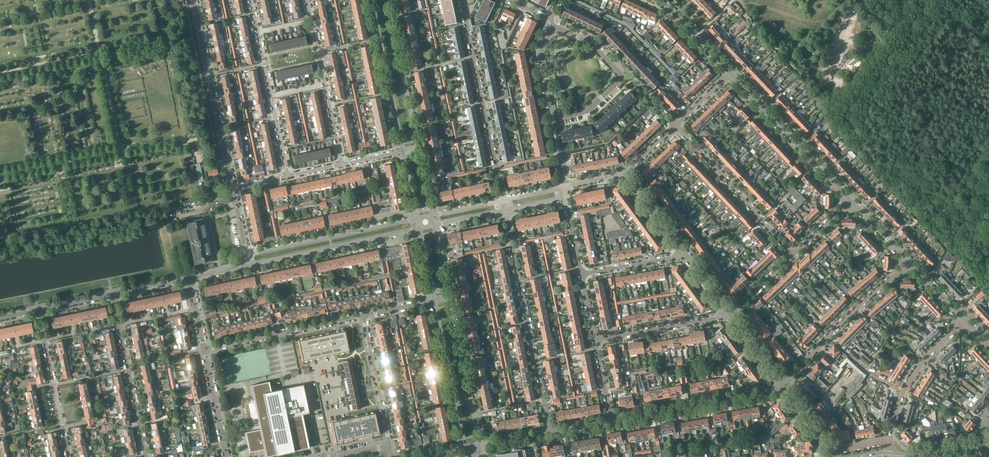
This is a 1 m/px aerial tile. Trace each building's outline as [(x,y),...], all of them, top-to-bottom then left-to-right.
[(400,3),(400,5),(401,5),(402,12),(411,10),(410,5),(409,0),(400,0),(400,3)] [(622,6),(625,8),(627,8),(630,2),(629,1),(626,0),(625,0),(622,6)] [(704,0),(698,6),(702,10),(703,9),(708,4),(704,0)] [(630,2),(627,8),(632,11),(636,4),(631,1),(630,2)] [(703,9),(702,10),(704,13),(705,12),(707,14),(712,9),(714,7),(714,6),(710,2),(708,4),(703,9)] [(359,3),(351,4),(354,16),(362,14),(361,10),(362,10),(361,7),(360,7),(359,3)] [(480,7),(491,13),(493,8),(482,3),(483,3),(482,5),(481,5),(480,7)] [(632,11),(631,13),(637,16),(638,14),(641,6),(636,4),(632,11)] [(269,6),(262,7),(263,13),(270,12),(273,11),(272,8),(274,7),(273,5),(271,5),(269,6)] [(641,6),(638,14),(641,15),(640,17),(642,18),(643,16),(647,9),(641,6)] [(478,12),(488,17),(491,13),(480,7),(480,8),(479,10),(478,12)] [(567,7),(563,14),(568,17),(569,17),(573,10),(567,7)] [(712,9),(707,14),(711,19),(715,16),(714,15),(716,13),(714,10),(716,8),(714,7),(712,9)] [(733,7),(729,11),(733,15),(737,11),(733,7)] [(505,9),(502,15),(508,18),(511,11),(505,9)] [(643,16),(642,18),(648,21),(649,19),(652,12),(651,12),(650,11),(647,9),(643,16)] [(573,10),(569,17),(574,20),(575,20),(579,13),(573,10)] [(511,11),(508,18),(510,19),(513,20),(516,14),(511,11)] [(476,17),(476,18),(486,23),(488,17),(478,12),(478,13),(477,15),(476,15),(477,15),(476,17)] [(652,12),(649,19),(655,22),(657,18),(656,17),(657,15),(652,12)] [(579,13),(575,20),(576,20),(580,23),(582,23),(585,16),(579,13)] [(362,14),(354,16),(356,28),(364,26),(363,22),(364,22),(364,21),(364,19),(363,19),(362,14)] [(413,15),(403,17),(405,24),(404,24),(405,26),(407,33),(416,31),(413,15)] [(585,16),(582,23),(587,26),(588,26),(591,19),(585,16)] [(528,18),(521,31),(530,36),(533,30),(534,28),(537,22),(528,18)] [(591,19),(588,26),(593,29),(594,29),(598,22),(591,19)] [(659,22),(656,25),(661,30),(666,25),(662,21),(660,23),(659,22)] [(711,28),(709,30),(714,34),(716,32),(716,31),(719,28),(720,27),(721,26),(716,21),(714,23),(711,27),(711,28)] [(738,27),(741,30),(748,24),(744,21),(738,27)] [(598,22),(594,29),(600,32),(604,26),(604,25),(598,22)] [(666,25),(661,30),(665,34),(671,29),(667,24),(666,25)] [(716,32),(714,34),(717,38),(722,33),(726,30),(724,28),(723,27),(725,25),(723,24),(721,26),(720,27),(719,28),(716,31),(716,32)] [(364,26),(356,28),(359,40),(367,38),(366,33),(367,33),(366,31),(366,30),(365,31),(364,26)] [(608,28),(602,34),(606,37),(607,39),(613,33),(608,28)] [(671,29),(665,34),(670,39),(675,33),(673,31),(671,29)] [(416,31),(407,33),(408,40),(407,40),(408,42),(409,42),(410,49),(419,47),(419,44),(418,39),(417,35),(416,31)] [(521,31),(515,45),(518,47),(524,49),(527,43),(528,42),(530,36),(521,31)] [(648,32),(644,36),(649,41),(653,38),(648,32)] [(613,33),(607,39),(611,43),(612,44),(618,38),(613,33)] [(671,40),(667,44),(669,47),(674,43),(679,38),(677,36),(678,36),(675,33),(670,39),(671,40)] [(722,33),(717,38),(721,42),(723,39),(724,40),(728,36),(726,34),(725,36),(723,33),(722,33)] [(723,39),(721,42),(725,46),(730,41),(732,39),(729,35),(728,36),(724,40),(723,39)] [(618,38),(612,44),(615,48),(617,49),(623,43),(618,38)] [(681,40),(675,45),(680,49),(686,44),(683,41),(682,41),(681,40)] [(730,41),(725,46),(729,50),(731,48),(731,47),(735,44),(733,42),(732,43),(730,41)] [(623,43),(617,49),(620,53),(622,54),(628,48),(623,43)] [(686,44),(680,49),(684,54),(690,48),(686,44)] [(731,48),(729,50),(732,54),(738,49),(735,46),(736,45),(735,44),(731,47),(731,48)] [(368,46),(360,48),(363,60),(371,58),(370,53),(371,53),(371,52),(370,51),(370,50),(369,51),(368,46)] [(419,47),(410,49),(411,56),(411,59),(412,58),(413,66),(423,64),(419,47)] [(628,48),(622,54),(625,58),(626,59),(632,53),(628,48)] [(690,48),(684,54),(688,58),(693,53),(690,48)] [(738,55),(736,58),(740,62),(745,57),(747,56),(745,53),(746,52),(748,50),(747,48),(744,51),(743,52),(739,56),(738,55)] [(738,49),(732,54),(736,58),(738,55),(739,56),(743,52),(741,51),(740,52),(738,49)] [(518,54),(515,54),(518,69),(527,67),(526,60),(526,59),(524,52),(518,54)] [(632,53),(626,59),(630,63),(631,64),(637,58),(632,53)] [(693,53),(688,58),(693,63),(695,61),(696,60),(695,59),(697,57),(693,53)] [(856,56),(846,65),(857,77),(866,66),(856,56)] [(371,58),(363,60),(365,71),(373,70),(373,65),(373,64),(373,63),(373,62),(372,62),(371,58)] [(637,58),(631,64),(634,68),(636,69),(642,63),(637,58)] [(746,58),(741,63),(742,64),(746,69),(749,66),(748,66),(752,62),(750,60),(749,61),(747,59),(746,58)] [(749,66),(746,69),(750,72),(755,67),(752,65),(758,60),(756,58),(754,60),(752,62),(748,66),(749,66)] [(642,63),(636,69),(639,72),(640,74),(646,69),(642,63)] [(755,67),(750,72),(753,76),(756,74),(760,71),(762,69),(760,67),(758,65),(755,67)] [(703,72),(706,76),(706,77),(708,79),(709,78),(713,75),(711,73),(711,72),(712,72),(708,68),(706,66),(704,68),(704,70),(704,71),(703,72)] [(527,67),(518,69),(521,83),(530,81),(529,75),(529,73),(527,67)] [(646,69),(640,74),(644,78),(645,79),(651,73),(653,72),(648,67),(646,69)] [(756,74),(753,76),(757,80),(763,75),(761,73),(763,71),(766,69),(764,67),(762,69),(760,71),(756,74)] [(700,72),(697,75),(699,77),(705,83),(708,79),(706,77),(706,76),(703,72),(699,68),(698,70),(700,72)] [(373,70),(365,71),(368,83),(376,81),(375,77),(376,77),(375,76),(375,75),(375,74),(374,74),(373,70)] [(424,71),(415,73),(417,80),(416,80),(416,82),(416,83),(417,82),(418,89),(427,88),(424,71)] [(651,73),(645,79),(648,83),(650,84),(656,78),(651,73)] [(763,75),(757,80),(761,85),(764,82),(763,82),(767,78),(769,76),(767,75),(766,76),(764,74),(763,75)] [(764,82),(761,85),(765,88),(772,82),(769,79),(770,78),(773,76),(771,74),(769,76),(767,78),(763,82),(764,82)] [(696,79),(694,81),(698,84),(701,86),(705,83),(699,77),(698,79),(697,80),(696,79)] [(772,82),(765,88),(768,92),(771,90),(772,90),(780,83),(784,79),(782,77),(774,84),(772,82)] [(656,78),(650,84),(655,89),(661,83),(658,80),(656,78)] [(376,81),(368,83),(370,95),(378,93),(377,89),(378,88),(378,86),(377,86),(376,81)] [(530,81),(521,83),(524,98),(534,96),(532,89),(532,88),(530,81)] [(694,83),(692,85),(697,90),(701,86),(698,84),(694,81),(693,82),(694,83)] [(771,90),(768,92),(772,97),(774,95),(775,94),(778,92),(776,90),(776,89),(781,84),(780,83),(772,90),(771,90)] [(685,85),(681,90),(683,93),(685,95),(688,97),(689,98),(692,94),(690,92),(690,91),(687,87),(685,85)] [(687,87),(690,91),(690,92),(692,94),(693,94),(697,90),(692,85),(690,87),(689,86),(687,87)] [(660,87),(657,90),(660,92),(659,93),(662,97),(668,91),(670,90),(668,88),(666,86),(665,87),(664,88),(661,86),(660,87)] [(427,88),(418,89),(420,96),(419,97),(420,99),(422,106),(431,104),(429,95),(427,88)] [(624,97),(618,103),(625,109),(628,106),(630,104),(637,98),(630,91),(625,96),(624,97)] [(668,91),(662,97),(666,101),(672,96),(669,94),(670,93),(668,91)] [(725,93),(724,94),(730,100),(731,99),(734,96),(735,96),(731,92),(730,93),(730,92),(729,93),(728,91),(725,93)] [(343,92),(336,94),(337,99),(341,99),(341,101),(345,100),(343,92)] [(778,99),(776,100),(780,104),(780,105),(783,102),(782,101),(790,94),(788,92),(786,95),(784,96),(783,97),(781,95),(778,98),(777,98),(778,99)] [(723,96),(721,98),(726,103),(727,105),(728,104),(729,103),(733,107),(735,106),(730,100),(724,94),(723,96)] [(783,102),(780,105),(784,108),(789,103),(786,100),(787,99),(789,98),(791,95),(790,94),(782,101),(783,102)] [(534,96),(524,98),(527,113),(537,111),(535,104),(535,103),(534,96)] [(672,96),(666,101),(670,105),(673,102),(673,103),(676,100),(675,98),(674,99),(673,98),(672,96)] [(379,97),(370,99),(373,111),(382,109),(381,104),(381,101),(380,102),(379,97)] [(721,98),(717,101),(723,108),(725,107),(723,105),(726,103),(721,98)] [(673,102),(670,105),(671,106),(673,108),(674,109),(676,108),(677,107),(677,108),(681,105),(676,100),(673,103),(673,102)] [(717,101),(713,105),(718,110),(720,111),(723,108),(717,101)] [(789,103),(784,108),(787,112),(790,109),(790,110),(798,103),(797,101),(794,103),(792,101),(789,103)] [(612,109),(607,113),(613,120),(617,117),(619,115),(625,109),(618,103),(613,108),(612,109)] [(790,109),(787,112),(791,116),(797,111),(795,109),(800,104),(798,103),(790,110),(790,109)] [(343,107),(339,108),(340,113),(347,112),(346,104),(342,105),(343,107)] [(431,104),(422,106),(423,113),(423,115),(424,115),(425,122),(434,120),(432,112),(431,104)] [(713,105),(710,108),(716,115),(718,113),(716,112),(718,110),(713,105)] [(710,108),(706,112),(711,117),(712,118),(714,117),(716,115),(710,108)] [(740,108),(737,110),(739,112),(738,113),(740,115),(738,116),(740,118),(747,111),(743,108),(742,109),(741,109),(741,110),(740,108)] [(264,109),(258,111),(259,119),(262,118),(262,116),(266,115),(264,109)] [(382,109),(373,111),(375,122),(384,121),(383,116),(384,116),(383,113),(382,109)] [(798,118),(795,121),(799,124),(804,119),(802,116),(807,111),(805,110),(803,112),(801,114),(797,117),(798,118)] [(537,111),(527,113),(530,127),(540,125),(538,119),(538,117),(537,111)] [(740,118),(738,120),(740,122),(743,118),(745,120),(746,119),(747,121),(748,122),(750,119),(748,118),(749,117),(750,115),(747,111),(740,118)] [(797,111),(791,116),(795,121),(798,118),(797,117),(801,114),(800,112),(799,113),(797,111)] [(706,112),(702,115),(707,120),(709,122),(711,121),(713,119),(712,118),(711,117),(706,112)] [(600,120),(595,125),(601,132),(613,120),(607,113),(602,118),(600,120)] [(236,115),(229,117),(230,122),(234,122),(234,124),(238,123),(236,115)] [(702,115),(699,118),(704,124),(706,126),(708,124),(709,122),(707,120),(702,115)] [(804,119),(799,124),(802,128),(805,125),(805,126),(813,118),(812,117),(806,121),(804,119)] [(699,119),(695,122),(701,128),(702,129),(706,126),(704,124),(699,118),(699,119)] [(805,125),(802,128),(803,128),(806,132),(812,127),(810,125),(813,123),(813,122),(815,120),(813,118),(805,126),(805,125)] [(751,120),(748,122),(750,124),(749,124),(751,126),(749,128),(751,129),(758,123),(754,119),(753,121),(752,121),(751,120)] [(657,120),(652,124),(657,129),(662,125),(657,120)] [(384,121),(375,122),(378,134),(387,132),(386,128),(385,125),(384,121)] [(263,122),(260,122),(262,130),(268,129),(267,123),(264,124),(263,122)] [(694,123),(691,126),(693,127),(693,128),(692,129),(696,133),(696,132),(700,129),(701,128),(695,122),(694,123)] [(751,129),(746,133),(748,135),(753,131),(754,133),(761,126),(758,123),(751,129)] [(648,124),(646,126),(648,128),(653,133),(657,129),(652,124),(650,126),(648,124)] [(434,125),(426,126),(428,134),(427,134),(428,136),(430,143),(438,141),(434,125)] [(540,125),(530,127),(533,142),(543,140),(541,133),(541,132),(540,125)] [(583,128),(576,129),(578,139),(594,136),(592,126),(585,128),(583,128)] [(756,135),(752,139),(753,141),(765,130),(761,126),(754,133),(756,135)] [(236,130),(232,131),(233,136),(240,135),(239,127),(235,128),(236,130)] [(648,128),(643,132),(648,137),(653,133),(648,128)] [(568,131),(562,133),(564,142),(578,139),(576,129),(570,131),(568,131)] [(472,131),(470,132),(470,134),(471,138),(472,137),(472,138),(474,138),(481,136),(479,130),(472,131)] [(765,130),(753,141),(755,142),(761,137),(763,139),(768,134),(765,130)] [(704,131),(699,135),(702,139),(703,138),(705,139),(706,140),(708,138),(707,137),(708,136),(706,133),(705,133),(704,131)] [(387,132),(378,134),(380,146),(389,144),(388,140),(389,139),(388,137),(387,137),(387,132)] [(643,132),(639,137),(644,142),(648,137),(643,132)] [(816,133),(810,139),(813,142),(814,141),(819,136),(816,133)] [(768,134),(763,139),(765,141),(763,143),(764,144),(771,137),(768,134)] [(819,136),(814,141),(819,145),(820,144),(819,143),(821,142),(825,139),(824,138),(822,139),(819,136)] [(639,137),(635,141),(640,146),(644,142),(639,137)] [(708,138),(706,140),(707,142),(706,143),(710,147),(713,145),(712,144),(716,141),(714,139),(713,140),(712,138),(711,138),(710,137),(708,138)] [(713,145),(710,147),(714,151),(719,146),(716,143),(722,138),(721,137),(720,137),(718,138),(716,141),(712,144),(713,145)] [(771,137),(764,144),(766,146),(768,144),(770,146),(775,141),(771,137)] [(820,144),(819,145),(822,149),(827,144),(824,141),(825,140),(825,139),(821,142),(819,143),(820,144)] [(543,140),(533,142),(536,156),(546,154),(544,148),(544,146),(543,140)] [(438,141),(430,143),(431,150),(431,152),(431,153),(432,152),(433,159),(441,158),(441,157),(440,149),(438,141)] [(635,141),(630,145),(635,150),(640,146),(635,141)] [(672,144),(671,145),(677,151),(678,150),(682,146),(678,143),(677,144),(677,143),(676,143),(675,141),(673,143),(672,144)] [(775,141),(770,146),(772,148),(770,150),(771,151),(779,145),(775,141)] [(827,144),(822,149),(826,153),(828,152),(827,151),(828,150),(829,150),(832,147),(832,146),(830,147),(827,144)] [(630,145),(625,149),(630,154),(635,150),(630,145)] [(668,148),(667,148),(672,154),(675,157),(679,153),(678,152),(677,151),(671,145),(668,148)] [(779,145),(771,151),(773,153),(775,151),(777,153),(782,148),(779,145)] [(719,146),(714,151),(717,155),(720,152),(720,153),(724,149),(726,148),(724,146),(723,148),(722,149),(719,146)] [(847,146),(841,153),(843,155),(849,149),(847,146)] [(828,152),(826,153),(830,157),(835,152),(832,149),(833,148),(832,147),(829,150),(828,150),(827,151),(828,152)] [(623,151),(621,153),(626,159),(630,154),(625,149),(624,148),(622,150),(623,151)] [(664,151),(664,152),(671,159),(672,157),(670,155),(672,154),(667,148),(664,151)] [(782,148),(777,153),(778,155),(777,157),(778,159),(785,152),(782,148)] [(720,152),(717,155),(718,155),(721,159),(726,154),(725,152),(726,151),(724,149),(720,153),(720,152)] [(726,154),(721,159),(725,163),(728,161),(727,160),(735,153),(734,151),(728,156),(726,154)] [(664,152),(660,155),(665,160),(667,159),(669,160),(671,162),(673,165),(675,163),(672,161),(671,159),(664,152)] [(785,152),(778,159),(780,160),(782,159),(784,161),(789,156),(785,152)] [(835,152),(830,157),(834,162),(839,157),(835,152)] [(728,161),(725,163),(729,167),(734,162),(737,159),(735,157),(738,155),(737,155),(735,153),(727,160),(728,161)] [(617,156),(611,158),(613,165),(619,163),(618,161),(622,160),(619,154),(617,155),(617,156)] [(660,155),(656,159),(663,166),(665,164),(664,162),(665,160),(660,155)] [(784,164),(783,164),(787,168),(789,166),(790,166),(792,164),(792,163),(790,162),(791,161),(792,159),(789,156),(784,161),(785,163),(784,164)] [(684,162),(683,164),(684,165),(683,167),(684,168),(685,169),(686,167),(694,160),(690,157),(689,158),(687,160),(685,162),(684,162)] [(734,162),(729,167),(732,171),(735,168),(736,169),(739,165),(741,164),(743,162),(746,159),(745,157),(742,160),(738,164),(737,165),(734,162)] [(441,158),(433,159),(435,166),(434,167),(435,169),(436,176),(445,174),(443,165),(441,158)] [(841,161),(837,165),(839,167),(838,168),(840,170),(844,165),(843,164),(846,161),(844,158),(841,161)] [(656,159),(653,162),(658,168),(660,166),(666,171),(667,170),(665,168),(663,166),(656,159)] [(694,160),(686,167),(688,169),(690,167),(691,169),(697,164),(694,160)] [(575,162),(569,163),(571,174),(577,172),(576,165),(575,162)] [(653,162),(649,166),(661,179),(664,178),(662,175),(660,173),(658,171),(656,169),(658,168),(653,162)] [(200,163),(195,164),(199,182),(203,181),(200,163)] [(393,164),(385,166),(389,182),(397,181),(395,173),(395,171),(393,164)] [(690,175),(687,177),(689,178),(691,176),(693,174),(700,167),(697,164),(691,169),(693,171),(690,174),(690,175)] [(792,164),(790,166),(792,168),(791,168),(793,171),(791,172),(793,174),(800,167),(796,164),(795,165),(794,165),(794,166),(793,164),(792,164)] [(844,165),(840,170),(843,173),(842,174),(843,175),(850,168),(847,164),(845,166),(844,165)] [(735,168),(732,171),(733,171),(736,175),(737,175),(737,176),(743,171),(742,170),(740,168),(741,167),(739,165),(736,169),(735,168)] [(649,166),(645,170),(650,176),(652,177),(654,175),(659,180),(660,180),(661,179),(649,166)] [(247,168),(240,170),(240,171),(241,176),(248,174),(252,173),(252,171),(254,170),(254,167),(248,168),(247,168)] [(700,167),(693,174),(695,176),(696,174),(698,176),(704,171),(700,167)] [(800,167),(793,174),(794,176),(796,174),(798,176),(803,171),(800,167)] [(549,168),(535,171),(537,181),(541,180),(541,181),(543,180),(545,180),(548,179),(547,179),(551,178),(549,168)] [(850,168),(843,175),(845,177),(845,176),(848,179),(854,172),(850,168)] [(352,172),(346,173),(346,175),(348,182),(363,179),(362,172),(362,170),(355,171),(352,172)] [(645,170),(642,172),(643,174),(644,175),(643,176),(646,180),(650,176),(645,170)] [(524,173),(522,174),(524,183),(529,182),(532,182),(537,181),(535,171),(528,172),(528,171),(524,172),(524,173)] [(697,182),(694,184),(696,186),(698,184),(700,182),(707,175),(704,171),(698,176),(700,178),(698,180),(699,180),(697,182)] [(743,171),(737,176),(738,177),(742,181),(743,182),(745,179),(749,175),(747,174),(746,175),(744,173),(744,172),(743,171)] [(854,172),(848,179),(850,181),(852,183),(858,177),(854,172)] [(522,174),(508,176),(510,186),(514,185),(514,186),(516,186),(518,186),(520,185),(520,184),(524,183),(522,174)] [(806,174),(801,179),(805,183),(810,178),(806,174)] [(707,175),(700,182),(701,183),(703,182),(705,184),(711,179),(707,175)] [(745,179),(743,182),(746,185),(751,180),(753,179),(751,176),(750,177),(749,175),(745,179)] [(751,180),(746,185),(750,189),(752,186),(753,187),(760,179),(764,176),(763,175),(762,176),(761,177),(759,178),(754,183),(751,180)] [(449,176),(437,179),(438,181),(444,180),(448,200),(454,198),(452,189),(450,180),(450,178),(449,176)] [(858,177),(852,183),(856,187),(861,182),(858,179),(860,178),(858,177)] [(806,187),(804,189),(805,191),(814,182),(810,178),(805,183),(808,186),(807,188),(806,187)] [(703,189),(701,191),(703,193),(714,182),(711,179),(705,184),(707,186),(705,187),(706,188),(704,190),(703,189)] [(752,186),(750,189),(753,193),(754,193),(759,188),(757,186),(762,182),(761,180),(760,179),(753,187),(752,186)] [(444,180),(438,181),(439,187),(441,196),(442,201),(448,200),(444,180)] [(397,181),(389,182),(392,199),(400,197),(400,196),(399,190),(398,188),(397,181)] [(861,182),(856,187),(858,189),(857,190),(859,192),(866,185),(862,181),(861,182)] [(475,185),(470,186),(472,194),(480,193),(483,192),(482,192),(491,190),(489,182),(484,183),(483,182),(479,183),(479,184),(475,185)] [(714,182),(703,193),(704,195),(707,192),(706,192),(708,190),(708,191),(710,189),(712,191),(718,186),(714,182)] [(814,182),(805,191),(807,193),(810,190),(809,190),(810,188),(813,191),(818,187),(814,182)] [(657,187),(654,190),(657,194),(663,190),(665,188),(663,186),(662,188),(660,185),(657,187)] [(784,202),(790,208),(793,212),(798,207),(806,200),(806,199),(791,185),(787,189),(794,197),(795,196),(798,199),(792,205),(787,200),(784,202)] [(866,185),(859,192),(860,193),(861,193),(864,196),(869,191),(868,190),(866,188),(866,187),(867,186),(866,185)] [(276,188),(269,189),(270,192),(271,198),(278,197),(279,200),(283,199),(283,196),(287,195),(285,187),(285,186),(279,187),(276,188)] [(452,189),(454,198),(462,197),(464,196),(472,194),(470,186),(453,190),(452,189)] [(616,188),(613,191),(616,195),(622,190),(620,186),(617,188),(616,188)] [(714,193),(712,195),(714,197),(716,195),(717,196),(722,191),(721,190),(718,186),(712,191),(714,193)] [(759,188),(754,193),(757,197),(758,198),(761,195),(760,194),(764,191),(762,189),(760,187),(759,188)] [(817,195),(812,201),(813,202),(815,201),(816,200),(819,196),(818,195),(823,191),(818,187),(813,191),(817,195)] [(594,191),(590,192),(592,202),(606,199),(604,191),(605,191),(604,189),(600,190),(600,191),(598,191),(598,190),(596,190),(595,191),(596,192),(594,192),(594,191)] [(614,196),(613,197),(614,199),(615,198),(617,197),(619,199),(625,195),(622,191),(623,191),(622,190),(616,195),(614,196)] [(663,190),(657,194),(657,195),(658,195),(661,198),(666,194),(668,193),(667,191),(665,192),(663,190)] [(713,200),(711,202),(713,204),(719,199),(721,201),(727,195),(723,192),(722,191),(717,196),(718,197),(716,199),(714,200),(713,200)] [(761,195),(758,198),(761,201),(766,196),(764,194),(765,193),(764,191),(760,194),(761,195)] [(580,194),(575,195),(576,197),(578,205),(592,202),(590,192),(586,193),(586,194),(584,194),(584,193),(582,193),(582,195),(580,195),(580,194)] [(248,194),(245,194),(247,201),(247,203),(249,210),(257,208),(254,193),(248,194)] [(666,194),(661,198),(664,203),(670,198),(668,196),(670,195),(670,194),(669,194),(668,193),(666,194)] [(621,201),(618,203),(619,205),(628,199),(625,195),(619,199),(621,201)] [(710,196),(704,202),(706,205),(714,198),(714,197),(712,195),(710,196)] [(723,203),(721,204),(723,206),(730,199),(727,195),(721,201),(723,203)] [(766,196),(761,201),(765,205),(767,202),(768,203),(772,199),(770,198),(769,199),(766,196)] [(878,196),(874,200),(876,203),(874,204),(875,204),(877,206),(882,201),(878,196)] [(375,202),(373,203),(374,208),(377,208),(377,206),(392,203),(392,205),(402,203),(400,197),(392,199),(375,202)] [(670,198),(664,203),(667,207),(675,201),(673,199),(671,201),(670,198)] [(628,199),(619,205),(621,207),(622,210),(625,208),(631,203),(628,199)] [(721,208),(719,210),(720,212),(724,208),(726,210),(734,203),(730,199),(723,206),(721,208)] [(767,202),(765,205),(769,209),(771,207),(772,207),(774,204),(772,202),(774,201),(772,199),(768,203),(767,202)] [(675,201),(667,207),(670,211),(676,207),(674,204),(676,203),(675,201)] [(882,201),(877,206),(881,210),(887,204),(887,203),(885,204),(882,201)] [(393,206),(378,209),(379,214),(398,210),(403,209),(402,203),(392,205),(393,206)] [(625,211),(624,212),(626,214),(635,208),(631,203),(625,208),(627,210),(625,211)] [(728,212),(724,216),(726,217),(737,206),(734,203),(726,210),(728,212)] [(887,204),(881,210),(885,214),(890,209),(887,206),(888,205),(887,204)] [(371,205),(360,208),(362,218),(373,215),(371,205)] [(724,219),(724,220),(727,219),(730,216),(731,215),(733,217),(735,215),(740,210),(737,206),(726,217),(724,219)] [(676,207),(670,211),(673,215),(679,211),(681,209),(680,207),(678,209),(676,207)] [(816,207),(812,211),(817,216),(821,212),(816,207)] [(257,208),(249,210),(250,217),(250,219),(252,225),(261,223),(257,208)] [(360,208),(349,210),(351,220),(362,218),(360,208)] [(635,208),(626,214),(626,215),(628,215),(629,213),(632,217),(638,212),(635,208)] [(679,211),(673,215),(673,216),(676,219),(682,215),(681,213),(683,211),(682,211),(681,209),(679,211)] [(776,209),(769,215),(772,218),(779,212),(780,211),(778,209),(777,210),(776,209)] [(890,209),(885,214),(889,219),(895,212),(893,213),(892,212),(890,209)] [(349,210),(339,212),(341,222),(351,220),(349,210)] [(733,220),(731,223),(732,224),(735,222),(737,220),(744,213),(740,210),(735,215),(737,217),(735,219),(733,220)] [(548,214),(545,214),(547,224),(560,221),(558,211),(555,212),(554,211),(552,212),(550,212),(548,213),(548,214)] [(805,211),(805,212),(812,220),(817,216),(812,211),(808,215),(805,211)] [(339,212),(328,215),(330,225),(341,222),(339,212)] [(631,219),(631,220),(632,222),(634,220),(635,221),(641,217),(641,216),(638,212),(632,217),(633,218),(631,219)] [(779,212),(772,218),(775,222),(780,217),(779,215),(780,213),(779,212)] [(807,216),(803,219),(808,225),(812,220),(805,212),(804,213),(807,216)] [(895,212),(889,219),(893,223),(898,218),(895,214),(896,213),(895,212)] [(733,224),(730,227),(732,228),(740,220),(742,222),(747,217),(744,213),(737,220),(735,222),(732,224),(733,224)] [(537,216),(531,217),(533,227),(547,224),(545,214),(539,216),(537,216)] [(682,215),(676,219),(679,224),(687,218),(686,216),(684,217),(682,215)] [(780,217),(775,222),(779,226),(785,220),(786,219),(782,215),(780,217)] [(322,216),(311,218),(313,228),(324,226),(322,216)] [(521,220),(517,220),(519,230),(533,227),(531,217),(527,218),(527,217),(525,218),(523,218),(520,219),(521,220)] [(636,222),(633,224),(634,226),(636,225),(637,224),(639,226),(645,222),(642,217),(641,217),(635,221),(636,222)] [(744,224),(738,230),(739,232),(751,221),(747,217),(742,222),(744,224)] [(194,221),(186,223),(194,265),(203,263),(203,264),(212,262),(202,218),(194,220),(194,221)] [(311,218),(301,221),(303,230),(313,228),(311,218)] [(687,218),(679,224),(682,228),(688,223),(686,221),(688,220),(687,218)] [(898,218),(893,223),(895,225),(894,225),(895,225),(896,224),(898,226),(902,222),(898,218)] [(596,219),(582,222),(583,228),(591,227),(590,226),(590,223),(596,221),(596,219)] [(785,220),(779,226),(782,229),(788,223),(785,220)] [(301,221),(290,223),(292,233),(303,230),(301,221)] [(751,221),(739,232),(741,233),(745,229),(747,232),(749,230),(755,225),(751,221)] [(796,224),(798,226),(802,231),(805,227),(799,221),(796,224)] [(641,228),(638,230),(639,233),(648,226),(645,222),(639,226),(641,228)] [(688,223),(682,228),(685,232),(686,233),(692,229),(691,228),(695,225),(694,223),(693,222),(691,224),(690,222),(688,223)] [(261,223),(252,225),(253,232),(254,234),(255,241),(257,241),(257,240),(264,239),(261,223)] [(290,223),(279,225),(281,235),(292,233),(290,223)] [(487,227),(479,229),(481,237),(499,233),(498,224),(489,226),(487,226),(487,227)] [(625,224),(620,227),(621,230),(622,236),(626,235),(633,234),(632,234),(631,232),(625,224)] [(648,226),(639,233),(640,235),(643,232),(645,234),(651,230),(648,226)] [(692,229),(686,233),(687,234),(688,236),(689,238),(696,233),(694,231),(696,230),(695,228),(693,230),(692,229)] [(469,231),(461,232),(463,241),(469,239),(469,242),(472,242),(472,239),(481,237),(479,229),(471,230),(469,230),(469,231)] [(754,229),(748,235),(751,238),(757,232),(754,229)] [(837,229),(833,233),(840,240),(841,239),(839,237),(842,234),(837,229)] [(645,238),(644,239),(646,241),(655,235),(651,230),(645,234),(647,237),(645,238)] [(786,234),(785,235),(787,237),(788,239),(789,238),(791,241),(792,240),(793,241),(796,238),(797,237),(796,236),(795,237),(790,232),(791,231),(790,230),(786,233),(786,234)] [(907,231),(902,236),(905,239),(905,240),(906,242),(914,235),(913,234),(911,235),(907,231)] [(461,232),(455,233),(457,242),(459,253),(455,254),(456,255),(461,254),(461,255),(463,255),(463,254),(462,249),(463,249),(461,241),(463,241),(461,232)] [(751,238),(750,239),(752,240),(753,239),(755,241),(761,236),(757,232),(751,238)] [(861,232),(858,236),(862,240),(867,236),(865,234),(865,233),(863,234),(861,232)] [(455,233),(449,235),(450,239),(451,243),(452,251),(453,254),(455,254),(459,253),(457,242),(455,233)] [(696,233),(689,238),(690,238),(690,239),(692,241),(693,242),(701,236),(700,235),(698,236),(696,233)] [(833,233),(829,237),(836,244),(840,240),(833,233)] [(655,235),(646,241),(647,243),(650,240),(652,243),(658,239),(655,235)] [(914,235),(906,242),(908,243),(911,245),(916,240),(913,237),(914,235)] [(701,236),(693,242),(694,244),(696,246),(702,242),(700,239),(702,238),(701,236)] [(761,236),(755,241),(757,243),(755,245),(757,246),(758,245),(764,239),(761,236)] [(862,241),(860,243),(863,246),(864,245),(865,246),(871,240),(867,236),(862,240),(862,241)] [(828,238),(825,240),(832,247),(834,245),(828,238)] [(653,245),(650,247),(651,249),(653,248),(653,249),(662,243),(661,242),(660,242),(658,239),(652,243),(653,245)] [(764,239),(758,245),(761,249),(767,243),(764,239)] [(866,247),(865,248),(868,252),(871,249),(876,245),(871,240),(865,246),(866,247)] [(916,240),(911,245),(915,249),(921,243),(920,242),(919,243),(916,240)] [(623,241),(622,241),(623,251),(625,257),(630,256),(629,250),(629,247),(625,247),(625,244),(624,244),(623,241)] [(825,241),(821,245),(828,252),(830,250),(828,248),(830,247),(825,241)] [(636,242),(633,242),(634,245),(635,249),(636,255),(642,254),(641,252),(645,252),(642,247),(637,248),(636,242)] [(702,242),(696,246),(697,247),(696,247),(698,249),(699,251),(707,245),(706,243),(704,244),(702,242)] [(405,244),(385,248),(387,255),(411,249),(410,243),(405,244)] [(619,243),(616,243),(617,245),(617,249),(617,250),(619,258),(625,257),(623,251),(620,251),(619,243)] [(662,243),(653,249),(654,250),(656,249),(657,251),(660,249),(661,250),(665,247),(662,243)] [(921,243),(915,249),(918,253),(924,248),(921,245),(922,244),(921,243)] [(707,245),(699,251),(701,253),(700,253),(702,255),(702,254),(702,255),(708,251),(708,250),(710,249),(707,245)] [(821,245),(818,248),(823,253),(825,251),(827,253),(828,252),(821,245)] [(772,247),(769,249),(777,257),(779,254),(778,253),(779,252),(777,250),(776,249),(776,250),(775,249),(775,248),(774,247),(774,246),(772,248),(772,247)] [(385,248),(382,249),(385,259),(385,261),(386,261),(388,261),(401,258),(404,257),(412,255),(413,255),(411,249),(387,255),(385,248)] [(708,251),(702,255),(703,256),(704,258),(704,257),(705,259),(713,253),(715,252),(718,250),(717,248),(712,252),(712,251),(710,253),(708,251)] [(818,248),(814,252),(815,252),(819,257),(821,259),(823,257),(821,255),(823,253),(818,248)] [(924,248),(918,253),(921,256),(920,256),(922,258),(929,251),(928,250),(927,251),(924,248)] [(497,251),(493,252),(495,259),(498,258),(505,256),(504,249),(497,251)] [(769,252),(766,254),(771,260),(774,257),(775,258),(777,257),(769,249),(767,250),(769,252)] [(369,252),(365,253),(367,261),(379,258),(378,250),(374,251),(369,252)] [(943,258),(943,259),(947,261),(949,259),(954,262),(955,263),(955,262),(956,260),(950,254),(947,250),(943,258)] [(929,251),(922,258),(923,259),(924,259),(927,262),(932,257),(931,256),(929,254),(931,253),(929,251)] [(814,252),(811,255),(815,260),(818,258),(819,260),(821,259),(819,257),(815,252),(814,252)] [(357,255),(353,255),(355,263),(367,261),(365,253),(361,254),(357,255)] [(713,253),(705,259),(707,261),(708,263),(709,263),(715,259),(713,256),(715,255),(713,253)] [(597,256),(589,258),(590,263),(598,262),(597,258),(603,257),(603,255),(602,254),(599,255),(597,256)] [(766,254),(762,258),(768,264),(771,260),(766,254)] [(807,256),(806,257),(814,266),(815,264),(813,262),(815,260),(811,255),(809,254),(807,256)] [(344,257),(341,258),(342,266),(355,263),(353,255),(349,256),(344,257)] [(404,257),(401,258),(402,261),(405,260),(408,275),(416,274),(414,266),(415,266),(414,263),(412,255),(404,257)] [(715,259),(709,263),(709,264),(710,266),(712,268),(720,262),(716,257),(715,259)] [(806,257),(802,261),(804,263),(802,265),(805,268),(807,266),(808,267),(810,265),(812,267),(814,266),(806,257)] [(332,260),(328,261),(330,269),(342,266),(341,258),(337,259),(336,259),(332,260)] [(456,259),(454,259),(455,267),(456,269),(456,270),(456,269),(458,277),(465,275),(462,258),(456,259)] [(762,258),(758,262),(764,267),(768,264),(762,258)] [(320,263),(316,264),(317,271),(330,269),(328,261),(324,262),(320,263)] [(795,265),(802,273),(804,271),(803,270),(805,268),(802,265),(804,263),(802,261),(800,263),(798,264),(797,263),(795,265)] [(570,262),(562,263),(563,265),(564,269),(564,270),(566,270),(566,268),(571,267),(570,262)] [(720,262),(712,268),(713,269),(713,270),(714,271),(715,272),(723,266),(720,262)] [(758,262),(754,266),(760,271),(764,267),(758,262)] [(507,263),(499,264),(501,271),(508,269),(507,263)] [(301,267),(297,268),(299,275),(311,273),(310,267),(310,265),(306,266),(301,267)] [(794,268),(792,270),(797,275),(799,273),(800,275),(802,273),(795,265),(793,267),(794,268)] [(675,267),(671,270),(673,273),(672,274),(673,276),(675,275),(681,270),(678,266),(676,268),(675,267)] [(715,272),(714,272),(716,275),(717,276),(718,277),(722,274),(721,274),(724,271),(723,269),(724,268),(723,266),(715,272)] [(754,266),(751,269),(756,275),(760,271),(754,266)] [(289,269),(285,270),(287,278),(299,275),(297,268),(293,268),(289,269)] [(535,268),(527,270),(528,277),(536,275),(535,268)] [(750,268),(746,272),(752,278),(756,275),(751,269),(750,268)] [(501,271),(497,272),(498,278),(509,276),(508,269),(501,271)] [(875,269),(870,273),(875,279),(878,276),(876,275),(879,273),(875,269)] [(277,272),(273,273),(274,281),(287,278),(285,270),(281,271),(277,272)] [(676,277),(673,279),(675,281),(683,274),(681,271),(681,270),(675,275),(676,277)] [(792,270),(789,273),(795,280),(799,277),(797,275),(792,270)] [(865,272),(863,273),(871,282),(875,279),(870,273),(867,276),(866,275),(867,274),(865,272)] [(264,275),(260,276),(262,283),(274,281),(273,273),(268,274),(264,275)] [(727,273),(719,280),(725,287),(728,290),(733,296),(736,293),(737,292),(729,285),(729,284),(725,280),(727,278),(729,276),(727,273)] [(738,276),(737,277),(745,285),(745,284),(746,284),(747,284),(747,283),(749,281),(742,273),(740,275),(739,277),(738,276)] [(785,276),(785,277),(790,282),(792,280),(794,282),(795,280),(789,273),(785,276)] [(863,273),(861,275),(863,277),(864,276),(865,278),(862,281),(866,286),(871,282),(863,273)] [(944,273),(939,278),(939,279),(942,282),(947,277),(949,275),(948,274),(946,275),(944,273)] [(416,274),(408,275),(412,294),(420,293),(418,284),(418,282),(416,274)] [(683,274),(675,281),(676,282),(679,280),(680,282),(686,278),(683,274)] [(465,275),(458,277),(459,285),(459,287),(460,287),(461,295),(469,293),(468,290),(471,289),(470,284),(467,285),(465,275)] [(947,277),(942,282),(945,285),(950,280),(948,277),(950,276),(949,275),(947,277)] [(509,276),(498,278),(500,285),(511,283),(511,282),(509,276)] [(246,279),(242,280),(243,287),(256,285),(257,285),(255,277),(254,277),(250,278),(246,279)] [(737,280),(735,282),(741,289),(741,288),(742,288),(743,288),(743,287),(745,285),(737,277),(736,279),(737,280)] [(782,279),(781,280),(788,287),(790,286),(790,287),(791,287),(793,290),(794,290),(796,288),(792,285),(790,282),(785,277),(782,279)] [(950,280),(945,285),(948,288),(959,279),(957,277),(955,279),(954,280),(953,278),(952,279),(950,280)] [(539,278),(532,280),(533,286),(540,284),(543,284),(542,278),(539,278)] [(682,285),(679,287),(681,289),(689,282),(686,278),(680,282),(682,285)] [(959,279),(948,288),(950,290),(951,292),(957,287),(955,285),(961,280),(960,278),(959,279)] [(856,279),(854,280),(862,289),(866,286),(862,281),(860,279),(858,281),(856,279)] [(233,281),(229,282),(231,290),(231,292),(244,290),(243,287),(242,280),(238,280),(233,281)] [(781,280),(778,284),(783,289),(785,287),(786,289),(788,287),(781,280)] [(854,280),(853,282),(855,284),(856,283),(857,285),(853,288),(858,293),(862,289),(854,280)] [(733,281),(729,285),(737,292),(738,291),(739,291),(740,290),(740,289),(741,289),(735,282),(733,281)] [(221,284),(217,285),(219,293),(231,290),(229,282),(225,283),(221,284)] [(689,282),(681,289),(682,291),(685,289),(687,291),(693,287),(689,282)] [(511,283),(500,285),(501,291),(502,291),(505,291),(512,289),(511,283)] [(821,283),(818,286),(824,292),(827,289),(821,283)] [(778,284),(774,287),(781,294),(782,293),(781,291),(783,289),(778,284)] [(842,284),(840,286),(847,294),(848,293),(851,296),(854,294),(855,296),(858,293),(853,288),(852,286),(847,290),(842,284)] [(208,287),(204,288),(206,296),(219,293),(217,285),(213,286),(208,287)] [(957,287),(951,292),(954,295),(963,287),(962,285),(958,288),(957,287)] [(688,293),(686,295),(688,297),(696,290),(693,287),(687,291),(688,293)] [(774,287),(770,291),(775,296),(776,296),(777,294),(779,296),(781,294),(774,287)] [(963,287),(954,295),(958,298),(963,293),(961,291),(962,289),(963,290),(965,289),(963,287)] [(505,291),(502,291),(503,294),(505,293),(506,297),(514,296),(512,289),(505,291)] [(696,290),(688,297),(689,298),(691,297),(693,299),(698,294),(696,290)] [(770,291),(767,294),(773,301),(775,303),(777,305),(779,304),(773,298),(775,296),(770,291)] [(982,291),(977,296),(979,299),(985,294),(982,291)] [(163,304),(173,302),(181,301),(180,292),(172,293),(169,293),(169,294),(161,296),(163,304)] [(921,299),(918,302),(919,303),(927,296),(924,292),(919,297),(921,299)] [(469,293),(461,295),(463,302),(462,302),(463,304),(463,305),(463,304),(465,312),(473,311),(469,293)] [(890,293),(886,297),(890,302),(894,298),(890,293)] [(698,294),(693,299),(695,301),(693,303),(694,305),(702,299),(698,294)] [(765,295),(763,297),(768,303),(770,301),(772,303),(773,301),(767,294),(765,296),(765,295)] [(145,308),(163,304),(161,296),(154,297),(151,297),(151,298),(144,299),(145,308)] [(506,297),(504,298),(505,300),(507,300),(508,304),(515,302),(514,296),(506,297)] [(843,297),(839,301),(844,306),(847,303),(845,302),(847,300),(844,296),(843,297)] [(927,296),(919,303),(921,305),(924,302),(925,304),(931,299),(927,296)] [(886,297),(881,301),(885,306),(888,303),(889,304),(890,305),(889,306),(894,311),(896,309),(891,304),(890,302),(886,297)] [(327,299),(326,299),(328,309),(331,309),(332,311),(334,311),(335,310),(335,311),(338,311),(336,303),(336,300),(330,301),(329,298),(328,299),(327,299)] [(833,300),(832,301),(840,310),(844,306),(839,301),(839,300),(837,298),(834,301),(833,300)] [(127,312),(145,308),(144,299),(136,301),(136,300),(133,301),(125,303),(127,312)] [(702,299),(694,305),(696,307),(698,305),(699,307),(705,303),(702,299)] [(750,312),(746,315),(747,316),(747,317),(749,319),(749,320),(750,319),(757,314),(759,312),(767,306),(761,299),(759,301),(759,302),(756,304),(753,307),(754,308),(753,310),(750,312)] [(927,306),(924,308),(926,310),(928,307),(934,302),(931,299),(925,304),(927,306)] [(832,301),(830,303),(832,305),(833,304),(834,306),(831,309),(836,314),(840,310),(832,301)] [(881,301),(876,305),(884,314),(886,312),(884,310),(883,311),(882,309),(882,308),(885,306),(881,301)] [(981,302),(973,309),(976,312),(985,304),(982,301),(981,302)] [(508,304),(506,304),(507,306),(508,311),(516,309),(515,302),(508,304)] [(926,310),(924,312),(925,313),(927,312),(929,313),(931,311),(937,306),(934,302),(928,307),(926,310)] [(320,304),(317,305),(319,314),(322,314),(322,313),(325,313),(324,311),(327,310),(325,303),(320,304)] [(699,307),(698,309),(699,310),(700,309),(702,312),(705,310),(706,310),(709,308),(706,303),(705,303),(699,307)] [(683,304),(676,305),(677,308),(678,315),(684,314),(684,312),(688,311),(684,306),(683,304)] [(985,304),(976,312),(980,316),(985,311),(984,309),(986,308),(985,308),(987,306),(985,304)] [(825,308),(824,309),(832,318),(836,314),(831,309),(830,307),(829,306),(828,305),(825,308)] [(876,305),(872,308),(876,313),(880,311),(881,312),(880,313),(882,315),(884,314),(876,305)] [(306,306),(300,308),(300,309),(301,311),(302,317),(305,317),(308,317),(306,309),(306,307),(306,306)] [(933,312),(930,315),(932,316),(940,309),(937,306),(931,311),(933,312)] [(97,308),(95,309),(95,310),(87,311),(89,320),(107,316),(105,307),(98,309),(97,308)] [(870,312),(868,314),(871,318),(874,315),(876,313),(872,308),(869,311),(870,312)] [(507,311),(507,313),(509,313),(510,317),(518,316),(516,309),(508,311),(507,311)] [(823,312),(821,315),(823,317),(828,322),(832,318),(824,309),(822,311),(823,312)] [(940,309),(932,316),(933,318),(936,315),(938,317),(943,312),(940,309)] [(79,312),(77,313),(69,315),(71,324),(89,320),(87,311),(80,313),(79,312)] [(980,316),(983,319),(988,313),(988,311),(988,312),(987,313),(985,311),(980,316)] [(283,312),(274,313),(276,322),(279,321),(279,322),(282,322),(285,322),(283,314),(283,312)] [(757,314),(750,319),(751,321),(751,322),(752,323),(753,323),(753,324),(760,318),(763,317),(759,312),(757,314)] [(267,313),(263,313),(264,315),(264,316),(264,318),(266,326),(269,325),(272,324),(270,317),(270,315),(268,316),(267,313)] [(811,313),(809,315),(816,322),(817,320),(811,313)] [(424,314),(416,316),(420,332),(428,331),(426,323),(427,323),(426,321),(424,314)] [(62,316),(61,316),(59,316),(59,317),(51,319),(53,328),(71,324),(69,315),(62,317),(62,316)] [(186,323),(185,317),(181,318),(181,315),(174,316),(173,316),(167,318),(167,321),(173,319),(177,318),(179,325),(186,323)] [(473,315),(466,317),(467,325),(468,327),(469,334),(477,333),(475,324),(479,323),(478,318),(474,318),(473,315)] [(259,316),(253,318),(253,321),(255,328),(258,328),(258,327),(261,326),(259,319),(259,316)] [(508,318),(506,318),(506,321),(511,320),(512,324),(519,322),(518,316),(510,317),(508,318)] [(823,317),(819,322),(822,325),(824,323),(826,325),(828,322),(823,317)] [(760,318),(753,324),(753,325),(754,326),(755,326),(757,329),(764,323),(760,318)] [(855,324),(859,329),(863,333),(865,332),(863,330),(862,331),(861,330),(860,329),(864,325),(859,320),(855,324)] [(133,335),(142,333),(141,330),(142,329),(141,327),(144,326),(143,325),(147,325),(146,322),(133,324),(133,328),(131,329),(133,335)] [(23,324),(21,325),(13,327),(15,336),(33,332),(31,323),(24,325),(23,324)] [(177,331),(187,329),(186,323),(179,325),(176,325),(177,331)] [(764,323),(757,329),(758,330),(758,331),(759,332),(760,333),(761,333),(767,328),(764,323)] [(811,327),(812,328),(817,333),(819,331),(821,330),(815,323),(813,325),(811,327)] [(855,324),(851,328),(856,333),(858,335),(858,336),(861,334),(862,335),(863,333),(859,329),(855,324)] [(514,332),(512,332),(513,335),(514,334),(521,333),(520,326),(520,325),(512,327),(513,328),(514,332)] [(932,326),(930,328),(938,336),(941,333),(936,328),(935,329),(932,326)] [(5,328),(3,328),(3,329),(0,329),(0,339),(15,336),(13,327),(6,328),(5,328)] [(712,339),(709,341),(710,344),(719,337),(721,336),(727,331),(726,330),(724,328),(723,327),(720,329),(715,333),(716,335),(713,337),(712,338),(712,339)] [(767,328),(761,333),(764,338),(771,333),(767,328)] [(812,328),(808,331),(814,337),(817,333),(812,328)] [(848,331),(847,332),(856,341),(857,340),(855,338),(858,335),(856,333),(851,328),(848,331)] [(930,328),(929,329),(931,332),(930,334),(935,339),(938,336),(930,328)] [(179,337),(189,335),(187,329),(177,331),(179,337)] [(922,329),(920,331),(931,343),(935,339),(930,334),(927,331),(925,332),(922,329)] [(693,333),(690,333),(690,336),(692,343),(706,341),(704,331),(701,331),(700,330),(697,330),(696,331),(693,331),(693,333)] [(333,333),(299,341),(303,361),(349,351),(345,331),(339,332),(333,333)] [(428,331),(420,332),(423,349),(431,347),(430,340),(430,338),(429,338),(428,331)] [(721,336),(719,337),(722,342),(724,340),(730,336),(729,335),(730,334),(728,332),(728,333),(727,332),(727,331),(721,336)] [(808,331),(805,335),(810,340),(814,337),(808,331)] [(920,331),(919,332),(924,337),(924,336),(925,338),(923,340),(928,346),(931,343),(920,331)] [(104,340),(106,340),(113,338),(112,332),(103,334),(104,340)] [(847,332),(843,336),(847,341),(851,338),(853,340),(852,341),(854,343),(856,341),(847,332)] [(477,333),(469,334),(471,342),(471,344),(473,352),(481,350),(477,333)] [(521,333),(514,334),(515,341),(523,340),(521,333)] [(179,337),(180,343),(190,341),(189,335),(179,337)] [(800,337),(799,337),(800,338),(801,338),(808,345),(808,344),(807,343),(810,340),(805,335),(802,338),(800,337)] [(730,336),(724,340),(728,345),(734,341),(733,339),(731,337),(730,336)] [(839,343),(843,346),(844,345),(847,348),(850,344),(847,341),(843,336),(840,339),(841,341),(839,343)] [(774,337),(767,342),(771,347),(778,342),(774,337)] [(800,338),(797,341),(803,347),(804,346),(805,347),(807,346),(808,345),(801,338),(800,338)] [(144,345),(143,339),(134,341),(135,347),(144,345)] [(918,339),(917,340),(924,349),(928,346),(923,340),(921,342),(918,339)] [(58,348),(65,347),(68,346),(66,340),(63,341),(56,342),(58,348)] [(513,342),(512,342),(513,349),(514,349),(524,347),(523,340),(515,341),(513,342)] [(917,340),(915,341),(918,344),(916,346),(918,349),(921,352),(924,349),(917,340)] [(181,350),(191,347),(190,341),(180,343),(181,350)] [(632,344),(629,344),(631,354),(645,352),(643,345),(643,342),(640,342),(640,341),(632,342),(632,344)] [(734,341),(728,345),(731,350),(737,345),(736,344),(737,344),(735,342),(734,342),(734,341)] [(771,347),(771,348),(771,349),(772,350),(773,350),(774,352),(781,347),(778,342),(771,347)] [(622,344),(608,347),(609,354),(616,352),(617,352),(620,351),(619,348),(621,347),(622,347),(622,348),(622,351),(626,350),(625,344),(622,345),(622,344)] [(731,350),(729,351),(733,356),(741,350),(739,349),(740,348),(738,346),(738,347),(737,345),(731,350)] [(781,347),(774,352),(776,354),(776,355),(777,356),(778,357),(787,350),(784,345),(781,347)] [(834,345),(831,348),(839,356),(840,354),(839,353),(840,351),(835,346),(834,345)] [(952,345),(949,348),(956,356),(958,355),(956,353),(955,352),(957,351),(952,345)] [(28,354),(31,354),(38,352),(37,346),(30,347),(27,348),(28,354)] [(59,354),(69,352),(68,346),(65,347),(58,348),(59,354)] [(972,354),(969,356),(970,357),(978,350),(976,347),(976,346),(970,351),(972,354)] [(514,349),(513,349),(514,355),(516,355),(518,354),(525,353),(524,347),(514,349)] [(829,350),(828,351),(834,357),(835,356),(837,357),(839,356),(831,348),(829,350)] [(949,348),(945,351),(950,357),(953,354),(954,356),(953,356),(955,358),(956,356),(949,348)] [(712,350),(710,350),(712,356),(712,358),(712,360),(719,359),(718,357),(712,350)] [(787,350),(778,357),(778,358),(779,359),(780,359),(781,362),(788,356),(790,355),(791,354),(787,350)] [(978,350),(970,357),(972,359),(975,357),(976,358),(982,353),(978,350)] [(945,351),(942,354),(947,360),(949,363),(951,361),(953,359),(950,357),(945,351)] [(59,354),(60,360),(70,358),(69,352),(59,354)] [(432,352),(424,353),(428,370),(436,368),(434,361),(434,359),(432,352)] [(516,355),(514,355),(516,362),(519,361),(527,360),(525,353),(518,354),(516,355)] [(978,360),(975,363),(977,364),(985,357),(982,353),(976,358),(978,360)] [(860,357),(859,358),(867,365),(869,362),(870,362),(871,360),(864,354),(862,355),(860,357)] [(938,357),(938,358),(941,361),(943,363),(946,366),(948,367),(948,364),(949,363),(947,360),(942,354),(938,357)] [(482,355),(474,357),(476,364),(475,364),(476,367),(478,374),(486,373),(484,364),(488,363),(488,361),(486,362),(485,358),(483,358),(482,355)] [(745,355),(737,361),(741,366),(749,360),(747,357),(746,357),(745,355)] [(788,356),(781,362),(781,363),(782,365),(783,365),(785,367),(794,360),(790,355),(788,356)] [(825,355),(821,360),(827,366),(831,361),(825,355)] [(899,357),(898,359),(901,361),(900,363),(906,367),(908,363),(899,357)] [(985,357),(977,364),(980,368),(981,366),(983,365),(988,360),(985,357)] [(618,358),(610,360),(612,366),(619,365),(618,358)] [(582,361),(579,361),(580,367),(584,366),(584,367),(591,365),(590,359),(582,361)] [(520,365),(518,366),(518,368),(521,368),(528,366),(527,360),(519,361),(520,365)] [(749,360),(741,366),(744,370),(752,365),(750,363),(751,362),(749,360)] [(194,362),(186,364),(186,367),(184,368),(184,370),(187,370),(195,368),(194,362)] [(895,363),(894,364),(903,371),(906,367),(900,363),(898,362),(897,364),(895,363)] [(149,370),(152,370),(150,363),(141,365),(142,372),(149,370)] [(818,363),(815,366),(820,372),(823,375),(827,371),(825,369),(818,363)] [(62,372),(70,371),(72,370),(71,364),(61,366),(62,372)] [(619,365),(612,366),(613,373),(621,372),(620,368),(622,368),(622,367),(625,366),(624,364),(619,365)] [(894,364),(893,366),(896,368),(895,371),(901,375),(903,371),(894,364)] [(752,365),(744,370),(748,375),(756,369),(754,366),(753,367),(752,365)] [(522,372),(519,373),(519,375),(521,375),(530,373),(528,366),(521,368),(522,372)] [(812,370),(811,371),(818,377),(820,376),(818,374),(820,372),(815,366),(814,367),(813,367),(811,369),(812,370)] [(436,368),(428,370),(431,386),(439,385),(438,378),(437,376),(437,375),(436,368)] [(756,369),(748,375),(751,379),(758,374),(757,372),(758,372),(756,369)] [(941,369),(939,372),(946,377),(947,374),(947,373),(941,369)] [(35,374),(36,378),(43,376),(42,370),(35,371),(32,372),(32,375),(35,374)] [(810,370),(807,374),(808,374),(807,375),(808,375),(815,381),(816,381),(814,384),(822,390),(823,392),(824,393),(829,388),(818,377),(811,371),(810,370)] [(930,370),(927,375),(937,381),(939,382),(940,380),(934,377),(936,374),(930,370)] [(621,372),(613,373),(615,380),(622,378),(621,374),(623,374),(626,373),(625,371),(621,372)] [(846,390),(845,392),(847,394),(850,397),(859,389),(863,384),(861,383),(865,377),(866,375),(861,371),(859,373),(847,389),(846,390)] [(555,372),(548,374),(549,380),(557,378),(559,378),(558,372),(555,372)] [(889,372),(888,374),(891,376),(890,379),(896,382),(899,378),(890,373),(889,372)] [(486,373),(478,374),(479,382),(479,384),(480,384),(481,392),(489,390),(486,373)] [(519,375),(518,375),(519,382),(523,381),(531,380),(530,373),(521,375),(519,375)] [(112,375),(113,377),(112,378),(113,383),(115,383),(122,381),(121,376),(114,377),(113,374),(112,375)] [(758,374),(751,379),(755,384),(756,384),(758,383),(758,382),(762,379),(762,378),(763,378),(760,375),(760,376),(758,374)] [(834,374),(829,380),(833,383),(838,377),(835,375),(834,374)] [(641,375),(637,376),(641,395),(641,394),(644,393),(645,401),(652,400),(650,391),(646,392),(642,380),(641,375)] [(725,375),(721,376),(721,379),(723,387),(729,386),(727,378),(727,376),(725,375)] [(43,376),(36,378),(36,380),(28,381),(29,384),(29,385),(33,384),(37,383),(37,384),(45,382),(44,382),(45,381),(45,379),(44,379),(43,376)] [(622,378),(615,380),(616,387),(618,387),(618,390),(624,388),(627,388),(625,381),(628,380),(627,378),(622,379),(622,378)] [(804,379),(799,384),(800,385),(800,386),(799,386),(804,391),(807,388),(808,390),(810,388),(809,387),(810,385),(811,385),(812,384),(806,378),(805,379),(804,379)] [(925,378),(922,382),(930,387),(932,388),(935,384),(934,384),(933,383),(931,382),(925,378)] [(186,388),(190,387),(199,385),(198,380),(189,381),(185,382),(186,388)] [(531,380),(523,381),(525,388),(532,386),(531,380)] [(251,431),(245,432),(249,453),(252,452),(260,450),(262,450),(264,449),(265,455),(266,456),(282,453),(284,453),(297,450),(310,448),(309,447),(303,414),(309,413),(309,412),(307,404),(307,402),(306,396),(303,385),(303,384),(271,391),(269,381),(251,385),(251,386),(253,398),(254,400),(254,402),(248,404),(249,405),(252,424),(259,423),(259,425),(260,429),(251,431)] [(78,384),(81,396),(89,394),(89,392),(90,391),(88,385),(87,385),(87,382),(78,384)] [(920,385),(920,386),(927,390),(928,391),(929,389),(931,390),(932,388),(930,387),(922,382),(920,385)] [(680,383),(674,384),(675,387),(676,396),(682,394),(681,386),(680,383)] [(693,384),(690,384),(692,393),(699,391),(697,383),(693,384)] [(804,391),(803,392),(808,398),(814,392),(812,390),(815,386),(813,384),(811,386),(810,388),(808,390),(807,388),(804,391)] [(399,385),(389,387),(390,394),(390,397),(398,396),(400,395),(401,395),(399,385)] [(439,385),(431,386),(435,403),(443,401),(441,394),(441,392),(439,385)] [(661,385),(655,386),(656,390),(658,399),(664,398),(662,389),(661,385)] [(532,386),(525,388),(526,394),(534,393),(532,386)] [(655,386),(649,387),(650,391),(652,400),(658,399),(656,390),(655,386)] [(920,386),(917,390),(927,396),(928,394),(927,393),(926,393),(926,394),(925,393),(927,390),(920,386)] [(953,387),(951,390),(954,394),(957,392),(961,395),(962,394),(957,390),(955,389),(953,387)] [(35,390),(34,390),(27,392),(29,403),(37,401),(35,390)] [(489,390),(481,392),(483,399),(483,402),(483,401),(485,409),(493,408),(489,390)] [(915,394),(916,395),(923,399),(924,397),(928,399),(929,397),(927,396),(917,390),(915,394)] [(978,391),(974,396),(975,397),(983,404),(984,403),(987,399),(982,394),(978,391)] [(814,392),(808,398),(811,402),(818,395),(819,394),(818,392),(816,394),(815,393),(814,392)] [(527,397),(525,398),(526,401),(528,401),(535,399),(534,393),(526,394),(527,397)] [(90,396),(89,394),(81,396),(83,408),(92,406),(91,404),(92,403),(91,396),(90,396)] [(631,395),(626,396),(628,407),(634,406),(632,398),(631,395)] [(618,398),(618,399),(619,406),(621,406),(621,409),(628,407),(626,396),(619,397),(619,398),(618,398)] [(972,400),(970,401),(974,404),(979,408),(983,404),(975,397),(972,400)] [(945,398),(942,402),(949,407),(952,403),(945,398)] [(126,399),(116,401),(118,408),(120,407),(127,406),(126,399)] [(821,401),(815,406),(816,408),(816,409),(817,410),(818,410),(819,411),(828,404),(824,399),(821,402),(821,401)] [(29,403),(32,415),(40,413),(37,401),(29,403)] [(771,409),(769,411),(771,414),(774,412),(775,413),(777,412),(784,407),(783,407),(783,406),(783,405),(782,404),(781,403),(779,404),(778,403),(771,409)] [(828,404),(819,411),(819,412),(819,413),(820,414),(821,414),(822,415),(824,413),(825,414),(827,413),(826,412),(831,408),(828,404)] [(872,404),(870,406),(876,410),(878,411),(888,414),(889,409),(883,408),(882,410),(878,408),(872,404)] [(967,406),(966,407),(969,410),(970,409),(975,413),(979,408),(974,404),(971,407),(968,405),(967,406)] [(86,419),(87,419),(93,418),(94,418),(94,416),(94,415),(93,408),(92,408),(92,406),(83,408),(86,419)] [(443,406),(436,408),(438,416),(438,420),(439,424),(447,423),(445,415),(446,415),(445,413),(443,406)] [(784,407),(777,412),(780,417),(787,412),(786,410),(786,409),(785,408),(784,408),(784,407)] [(752,408),(745,409),(747,420),(750,420),(749,417),(753,417),(752,408)] [(824,413),(822,415),(823,417),(822,417),(825,421),(832,415),(835,413),(833,411),(831,408),(826,412),(827,413),(825,414),(824,413)] [(745,409),(739,410),(740,419),(745,418),(745,421),(746,421),(747,421),(747,420),(745,409)] [(528,411),(525,412),(526,416),(528,426),(531,425),(531,426),(534,425),(532,415),(529,416),(528,411)] [(787,412),(780,417),(784,422),(789,418),(791,417),(789,414),(788,412),(787,412)] [(42,426),(40,413),(32,415),(34,427),(42,426)] [(354,417),(332,422),(336,442),(353,439),(369,435),(372,435),(380,433),(377,423),(375,413),(354,417)] [(516,413),(514,414),(517,428),(519,427),(519,428),(522,427),(521,417),(517,418),(516,413)] [(726,413),(720,414),(721,422),(728,421),(728,424),(730,423),(730,418),(727,419),(726,413)] [(505,415),(502,416),(503,421),(505,430),(508,429),(508,430),(511,429),(509,420),(506,420),(505,415)] [(835,419),(827,424),(829,427),(828,427),(830,429),(837,424),(838,423),(839,423),(835,418),(835,419)] [(920,424),(919,426),(920,432),(924,431),(925,431),(924,431),(928,430),(929,434),(934,433),(932,422),(931,421),(930,422),(929,421),(926,418),(923,420),(921,420),(922,422),(920,424)] [(501,419),(497,419),(497,420),(498,423),(499,431),(502,431),(502,430),(505,430),(503,421),(501,421),(501,419)] [(965,419),(963,421),(972,428),(975,424),(970,420),(968,422),(966,421),(965,419)] [(695,421),(688,422),(689,430),(694,430),(696,429),(695,421)] [(774,422),(766,427),(767,433),(768,438),(769,437),(771,435),(778,431),(785,425),(783,422),(781,423),(778,425),(775,421),(774,422)] [(963,423),(962,425),(962,426),(964,427),(969,432),(970,432),(969,432),(972,428),(963,421),(962,422),(963,423)] [(664,424),(661,424),(663,434),(669,433),(667,422),(663,423),(664,424)] [(683,431),(680,432),(681,435),(684,434),(684,433),(690,432),(689,430),(688,422),(681,423),(683,431)] [(788,427),(785,430),(788,434),(790,433),(791,432),(792,432),(799,427),(798,426),(797,424),(795,422),(793,423),(789,426),(788,427)] [(441,433),(437,434),(438,436),(442,436),(443,441),(450,439),(449,432),(449,430),(448,430),(447,423),(439,424),(441,433)] [(787,424),(780,429),(782,432),(785,430),(788,427),(789,426),(787,424)] [(837,424),(830,429),(831,431),(833,433),(832,434),(833,435),(841,429),(839,427),(837,424)] [(81,427),(74,428),(74,429),(73,429),(74,431),(75,431),(75,434),(82,432),(82,430),(87,429),(86,426),(81,427)] [(197,428),(198,434),(209,432),(207,426),(197,428)] [(799,427),(792,432),(793,434),(795,437),(801,433),(802,432),(801,430),(801,429),(800,428),(799,428),(799,427)] [(907,430),(901,434),(904,438),(915,429),(914,429),(915,428),(913,427),(912,429),(910,430),(910,431),(909,432),(907,430)] [(128,429),(128,428),(121,430),(122,434),(120,434),(121,437),(123,437),(126,436),(133,435),(132,429),(128,429)] [(650,428),(647,429),(649,438),(649,439),(655,438),(654,428),(650,429),(650,428)] [(643,430),(641,430),(642,439),(643,442),(649,440),(649,439),(649,438),(647,429),(643,430)] [(841,429),(833,435),(837,440),(838,440),(839,440),(840,441),(844,440),(843,436),(843,431),(841,429)] [(915,429),(904,438),(907,442),(913,437),(911,434),(912,433),(914,432),(916,430),(915,429)] [(43,434),(43,433),(43,430),(37,431),(38,434),(40,434),(41,439),(48,437),(49,439),(56,438),(55,435),(56,435),(56,433),(55,433),(55,432),(43,434)] [(637,431),(634,431),(636,440),(636,443),(643,442),(642,439),(641,430),(637,431)] [(631,432),(628,433),(629,441),(636,440),(634,431),(631,432)] [(82,432),(75,434),(76,440),(84,438),(87,438),(85,432),(82,432)] [(621,432),(614,433),(616,443),(620,443),(619,441),(623,441),(621,432)] [(614,433),(607,434),(609,443),(612,443),(612,444),(616,443),(614,433)] [(163,434),(153,436),(154,442),(162,441),(164,440),(163,434)] [(125,443),(134,441),(133,435),(126,436),(123,437),(125,443)] [(597,438),(593,439),(595,449),(598,449),(598,450),(601,449),(599,438),(597,439),(597,438)] [(656,447),(653,447),(654,453),(661,451),(659,444),(658,438),(655,439),(656,447)] [(0,440),(0,446),(0,447),(9,445),(10,445),(9,439),(0,440)] [(589,439),(585,440),(587,451),(595,449),(593,439),(589,440),(589,439)] [(804,439),(800,439),(801,447),(802,455),(803,455),(804,456),(805,455),(806,455),(807,454),(809,453),(812,453),(811,449),(811,448),(813,446),(812,446),(809,441),(809,440),(807,441),(805,443),(806,444),(805,445),(804,439)] [(582,441),(578,442),(580,452),(587,451),(585,440),(582,440),(582,441)] [(769,441),(770,446),(772,455),(772,456),(775,456),(776,456),(782,456),(781,451),(781,448),(774,449),(773,440),(769,441)] [(574,443),(572,443),(574,454),(577,454),(577,452),(580,452),(578,442),(574,442),(574,443)] [(57,444),(48,446),(49,452),(58,450),(57,444)] [(88,444),(85,444),(78,446),(79,452),(88,450),(89,450),(88,444)] [(605,445),(608,456),(618,456),(618,454),(612,455),(612,454),(611,454),(609,444),(605,445)] [(797,448),(794,448),(795,456),(799,456),(802,456),(802,455),(801,447),(800,447),(800,444),(797,444),(797,448)] [(542,447),(544,456),(550,456),(551,456),(549,446),(550,446),(550,445),(544,446),(545,447),(542,447)] [(560,445),(556,446),(558,456),(562,455),(562,456),(565,456),(563,445),(561,446),(560,445)] [(549,446),(551,456),(558,456),(556,446),(553,446),(550,446),(549,446)] [(761,454),(762,456),(769,456),(768,455),(772,455),(770,446),(767,447),(767,450),(765,450),(765,453),(761,454)] [(496,456),(527,456),(525,449),(524,450),(521,450),(521,449),(520,449),(519,449),(518,449),(517,449),(516,449),(516,450),(515,450),(514,450),(514,452),(511,452),(510,452),(510,453),(505,453),(506,455),(503,456),(503,453),(497,454),(497,455),(496,455),(496,456)]
